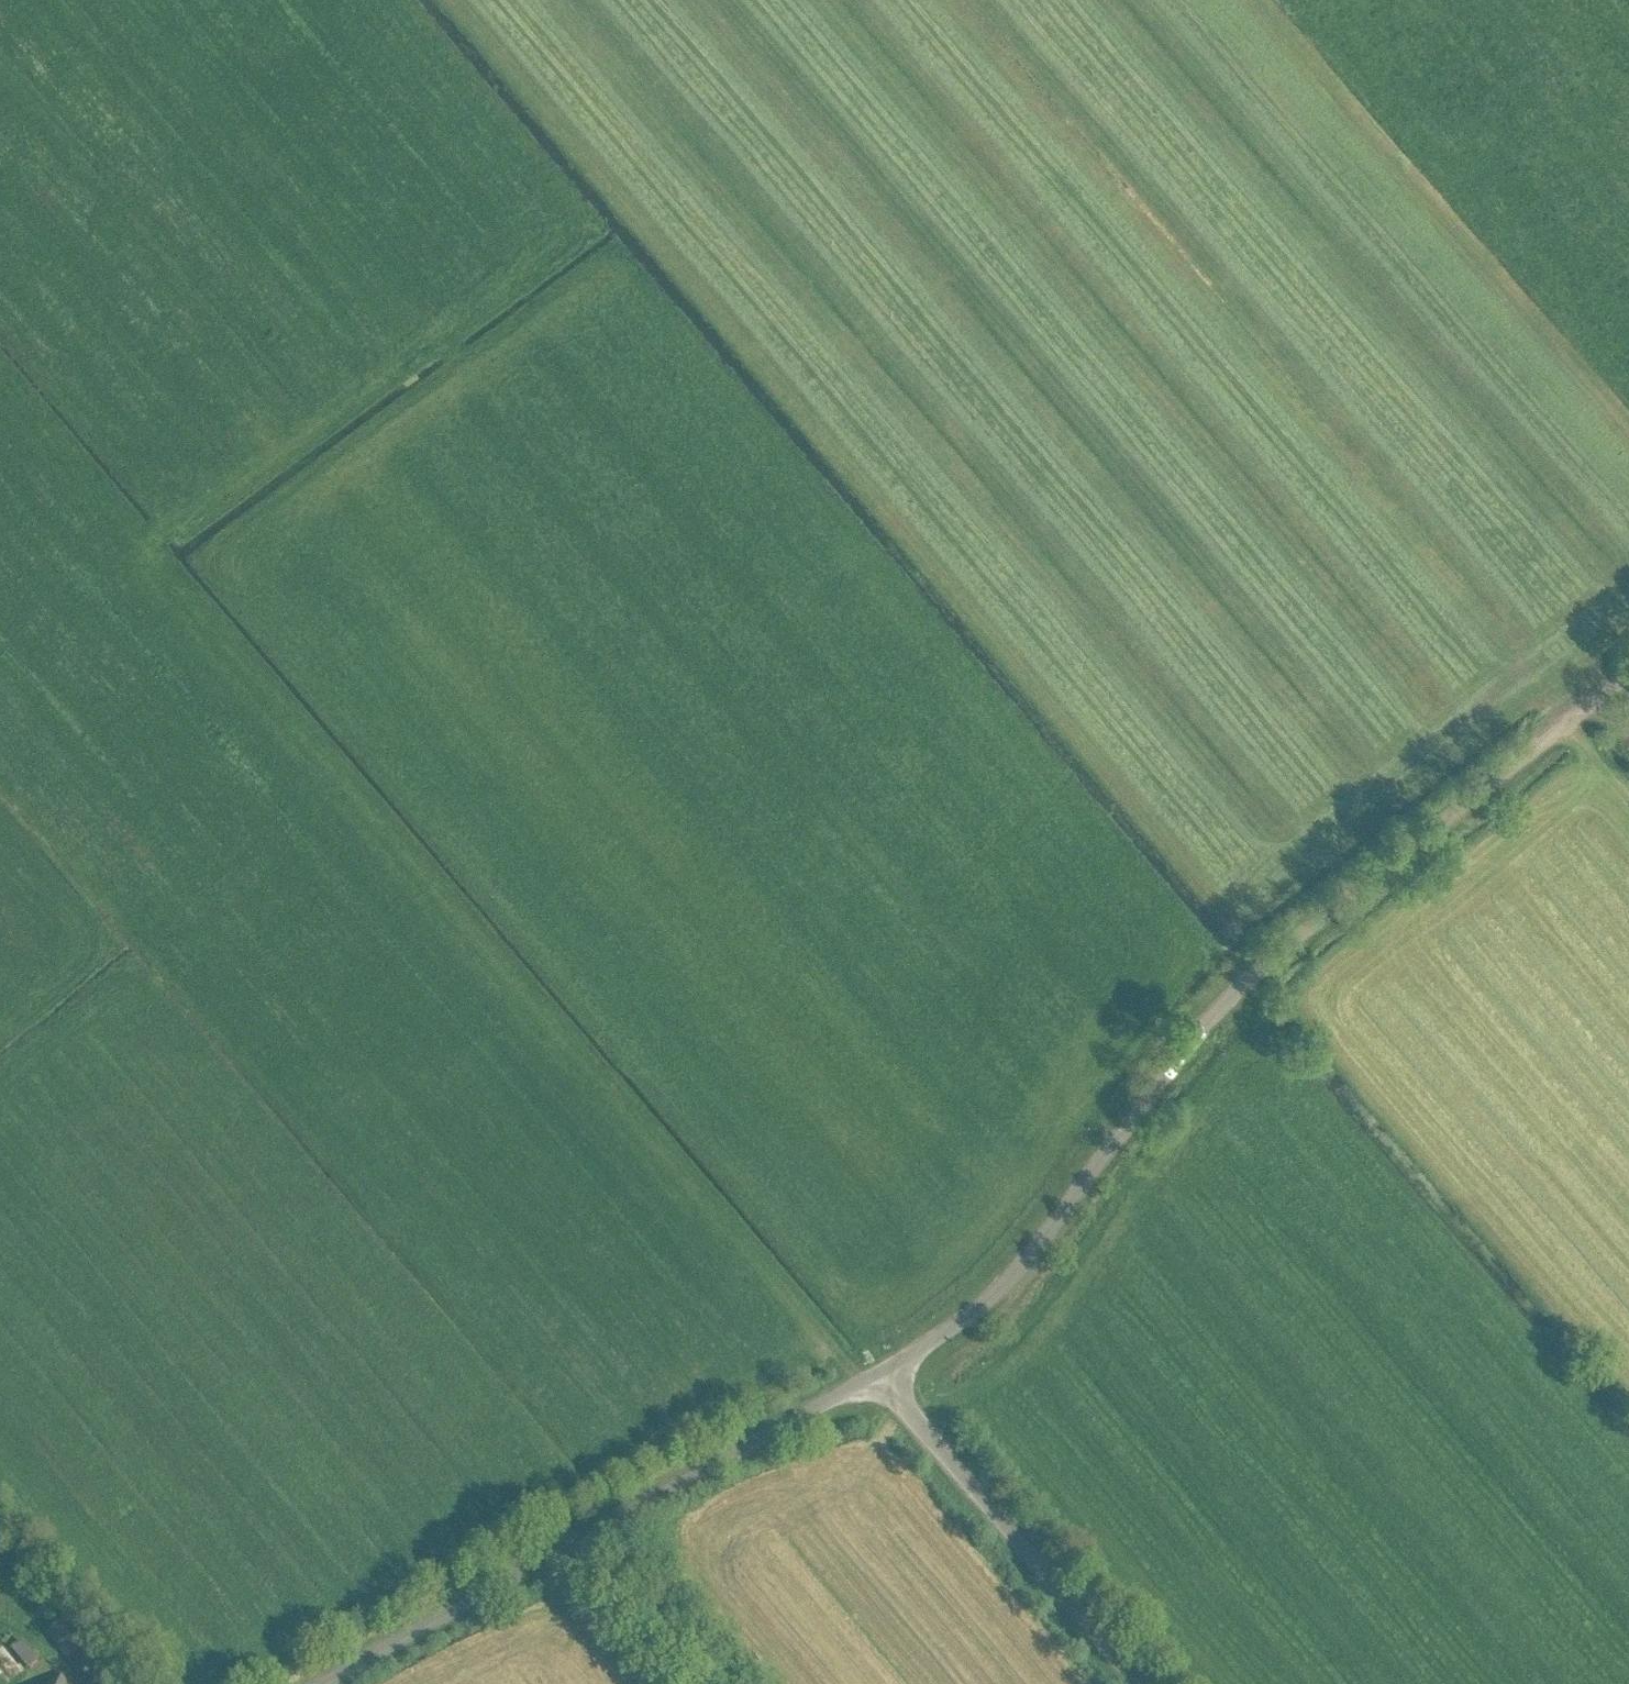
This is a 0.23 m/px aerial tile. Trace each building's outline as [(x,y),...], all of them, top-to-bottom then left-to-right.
[(77,1672),(91,1661),(62,1625),(48,1635),(77,1672)] [(39,1664),(21,1642),(11,1651),(29,1672),(39,1664)]
